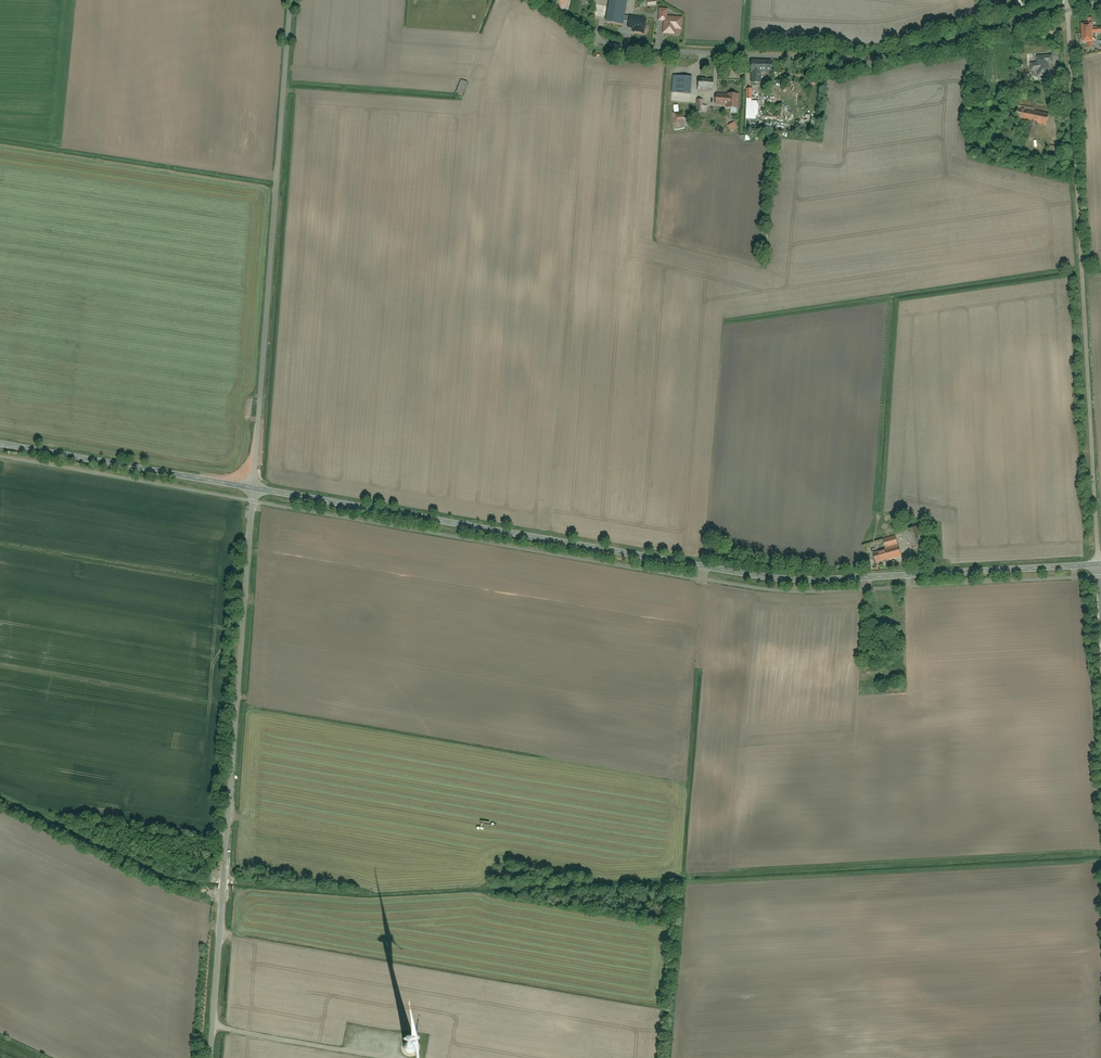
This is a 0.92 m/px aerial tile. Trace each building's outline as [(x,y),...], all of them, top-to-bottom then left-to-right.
[(606,22),(623,25),(623,21),(629,22),(630,17),(624,16),(627,0),(610,0),(606,22)] [(629,22),(628,27),(634,28),(633,32),(644,34),(646,20),(630,17),(629,22)] [(680,29),(681,18),(665,17),(664,33),(674,33),(674,28),(680,29)] [(1093,48),(1092,34),(1100,34),(1100,28),(1092,29),(1091,19),(1087,19),(1087,24),(1082,24),(1083,43),(1088,43),(1089,49),(1093,48)] [(1029,72),(1035,71),(1036,78),(1049,76),(1048,64),(1052,64),(1051,55),(1047,56),(1047,55),(1034,56),(1034,63),(1028,64),(1029,72)] [(773,61),(751,60),(750,84),(759,84),(759,74),(772,75),(773,61)] [(694,94),(695,80),(677,79),(676,93),(694,94)] [(718,81),(700,80),(699,89),(718,90),(718,81)] [(468,86),(461,83),(456,93),(464,96),(468,86)] [(746,91),(746,103),(746,115),(759,115),(759,103),(751,103),(751,91),(746,91)] [(737,108),(738,95),(728,94),(728,95),(716,94),(715,104),(727,105),(727,107),(737,108)] [(703,101),(692,101),(691,112),(705,113),(705,107),(702,107),(703,101)] [(1018,106),(1015,117),(1029,121),(1024,137),(1033,140),(1037,123),(1046,126),(1049,115),(1018,106)] [(677,119),(677,127),(692,127),(691,119),(677,119)] [(733,124),(727,128),(730,132),(736,128),(733,124)] [(1049,146),(1046,159),(1059,162),(1062,149),(1049,146)] [(905,531),(911,548),(925,543),(920,526),(905,531)] [(882,539),(885,548),(871,552),(874,563),(901,556),(896,536),(882,539)]
